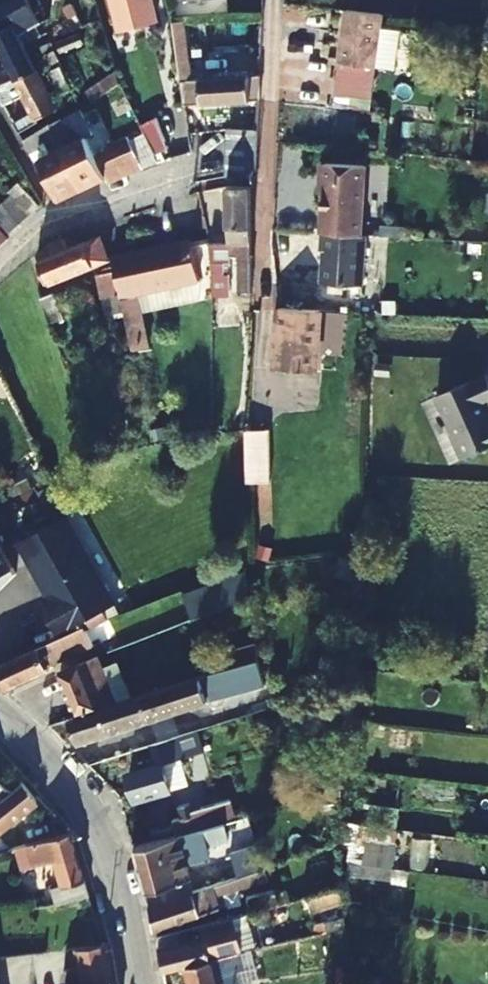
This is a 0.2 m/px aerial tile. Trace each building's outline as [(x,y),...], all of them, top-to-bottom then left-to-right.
[(45,20),(52,15),(41,0),(12,0),(0,7),(0,40),(18,76),(38,64),(28,44),(46,34),(40,24),(45,20)] [(72,0),(65,5),(73,18),(80,13),(72,0)] [(124,32),(161,22),(160,11),(157,0),(115,0),(124,32)] [(382,14),(345,11),(338,62),(334,94),(371,99),(382,14)] [(51,30),(45,20),(40,24),(46,34),(51,30)] [(65,93),(77,87),(66,63),(53,71),(65,93)] [(0,87),(0,92),(7,103),(26,93),(36,112),(17,122),(24,132),(60,106),(38,64),(18,76),(1,86),(0,87)] [(191,79),(190,68),(182,68),(184,80),(191,79)] [(90,89),(96,100),(126,83),(121,69),(90,89)] [(261,77),(191,79),(184,80),(187,105),(261,102),(261,77)] [(81,109),(53,124),(86,188),(113,174),(116,179),(150,162),(137,137),(99,156),(88,135),(93,132),(81,109)] [(86,188),(53,124),(25,141),(63,200),(86,188)] [(233,133),(233,178),(259,172),(260,133),(233,133)] [(322,233),(363,235),(367,165),(327,163),(322,169),(321,178),(325,183),(322,233)] [(7,200),(24,222),(45,204),(26,184),(7,200)] [(252,187),(230,187),(230,244),(212,244),(213,280),(230,280),(230,262),(224,262),(224,250),(241,250),(241,285),(253,286),(252,187)] [(15,230),(24,222),(7,200),(0,207),(0,215),(15,230)] [(1,248),(12,237),(0,225),(0,247),(1,248)] [(71,248),(67,239),(40,253),(52,283),(113,260),(104,237),(71,248)] [(193,243),(116,259),(118,265),(123,292),(125,299),(127,308),(136,352),(151,348),(144,313),(140,295),(198,283),(202,282),(193,243)] [(296,276),(325,278),(326,262),(298,259),(296,276)] [(101,275),(106,296),(123,292),(118,265),(109,267),(110,271),(101,275)] [(198,283),(140,295),(144,313),(201,300),(198,283)] [(123,292),(106,296),(110,312),(127,308),(125,299),(123,292)] [(46,301),(52,322),(65,317),(59,297),(46,301)] [(321,347),(323,307),(283,306),(281,345),(321,347)] [(280,367),(320,369),(321,347),(281,345),(280,367)] [(441,393),(456,429),(465,456),(487,447),(487,373),(441,393)] [(274,429),(252,430),(254,482),(276,481),(274,429)] [(257,482),(255,538),(269,539),(272,483),(257,482)] [(8,537),(14,548),(57,521),(52,512),(8,537)] [(14,548),(7,552),(57,638),(106,611),(57,521),(14,548)] [(19,575),(0,541),(0,591),(19,575)] [(243,571),(184,593),(193,616),(252,594),(243,571)] [(57,641),(47,623),(0,646),(0,667),(57,641)] [(57,641),(0,667),(0,684),(8,691),(92,647),(84,628),(57,641)] [(228,660),(255,650),(252,641),(225,652),(228,660)] [(101,658),(62,673),(81,717),(121,704),(101,658)] [(208,676),(212,687),(234,680),(230,668),(208,676)] [(79,744),(210,702),(206,689),(202,678),(121,704),(81,717),(71,720),(79,744)] [(198,730),(154,745),(160,764),(131,773),(139,801),(173,789),(169,776),(185,771),(181,759),(204,752),(198,730)] [(15,785),(0,772),(0,796),(15,785)] [(40,798),(24,777),(15,785),(0,796),(0,828),(40,798)] [(174,820),(178,833),(208,826),(203,811),(194,814),(190,802),(178,805),(182,817),(174,820)] [(365,846),(349,845),(347,875),(393,878),(397,805),(367,803),(365,846)] [(224,821),(228,837),(240,834),(236,818),(224,821)] [(145,891),(190,877),(186,864),(195,861),(193,849),(228,837),(224,821),(208,826),(178,833),(134,846),(145,891)] [(68,830),(20,845),(5,849),(9,858),(14,856),(16,860),(28,857),(31,864),(53,858),(60,884),(83,878),(68,830)] [(5,849),(20,845),(15,831),(0,836),(5,849)] [(232,863),(223,865),(227,876),(236,873),(232,863)] [(264,866),(240,874),(243,884),(267,877),(264,866)] [(193,890),(190,877),(145,891),(149,905),(193,890)] [(229,878),(193,890),(149,905),(155,928),(220,907),(216,894),(233,888),(229,878)] [(274,885),(246,894),(250,906),(277,897),(274,885)] [(342,901),(338,886),(306,895),(310,910),(342,901)] [(323,921),(326,930),(346,926),(342,915),(323,921)] [(250,926),(160,947),(165,969),(187,963),(240,951),(255,947),(250,926)] [(75,944),(78,965),(106,961),(103,940),(75,944)] [(227,964),(243,960),(240,951),(187,963),(191,983),(231,983),(227,964)] [(78,965),(62,968),(64,983),(111,983),(106,961),(78,965)]
